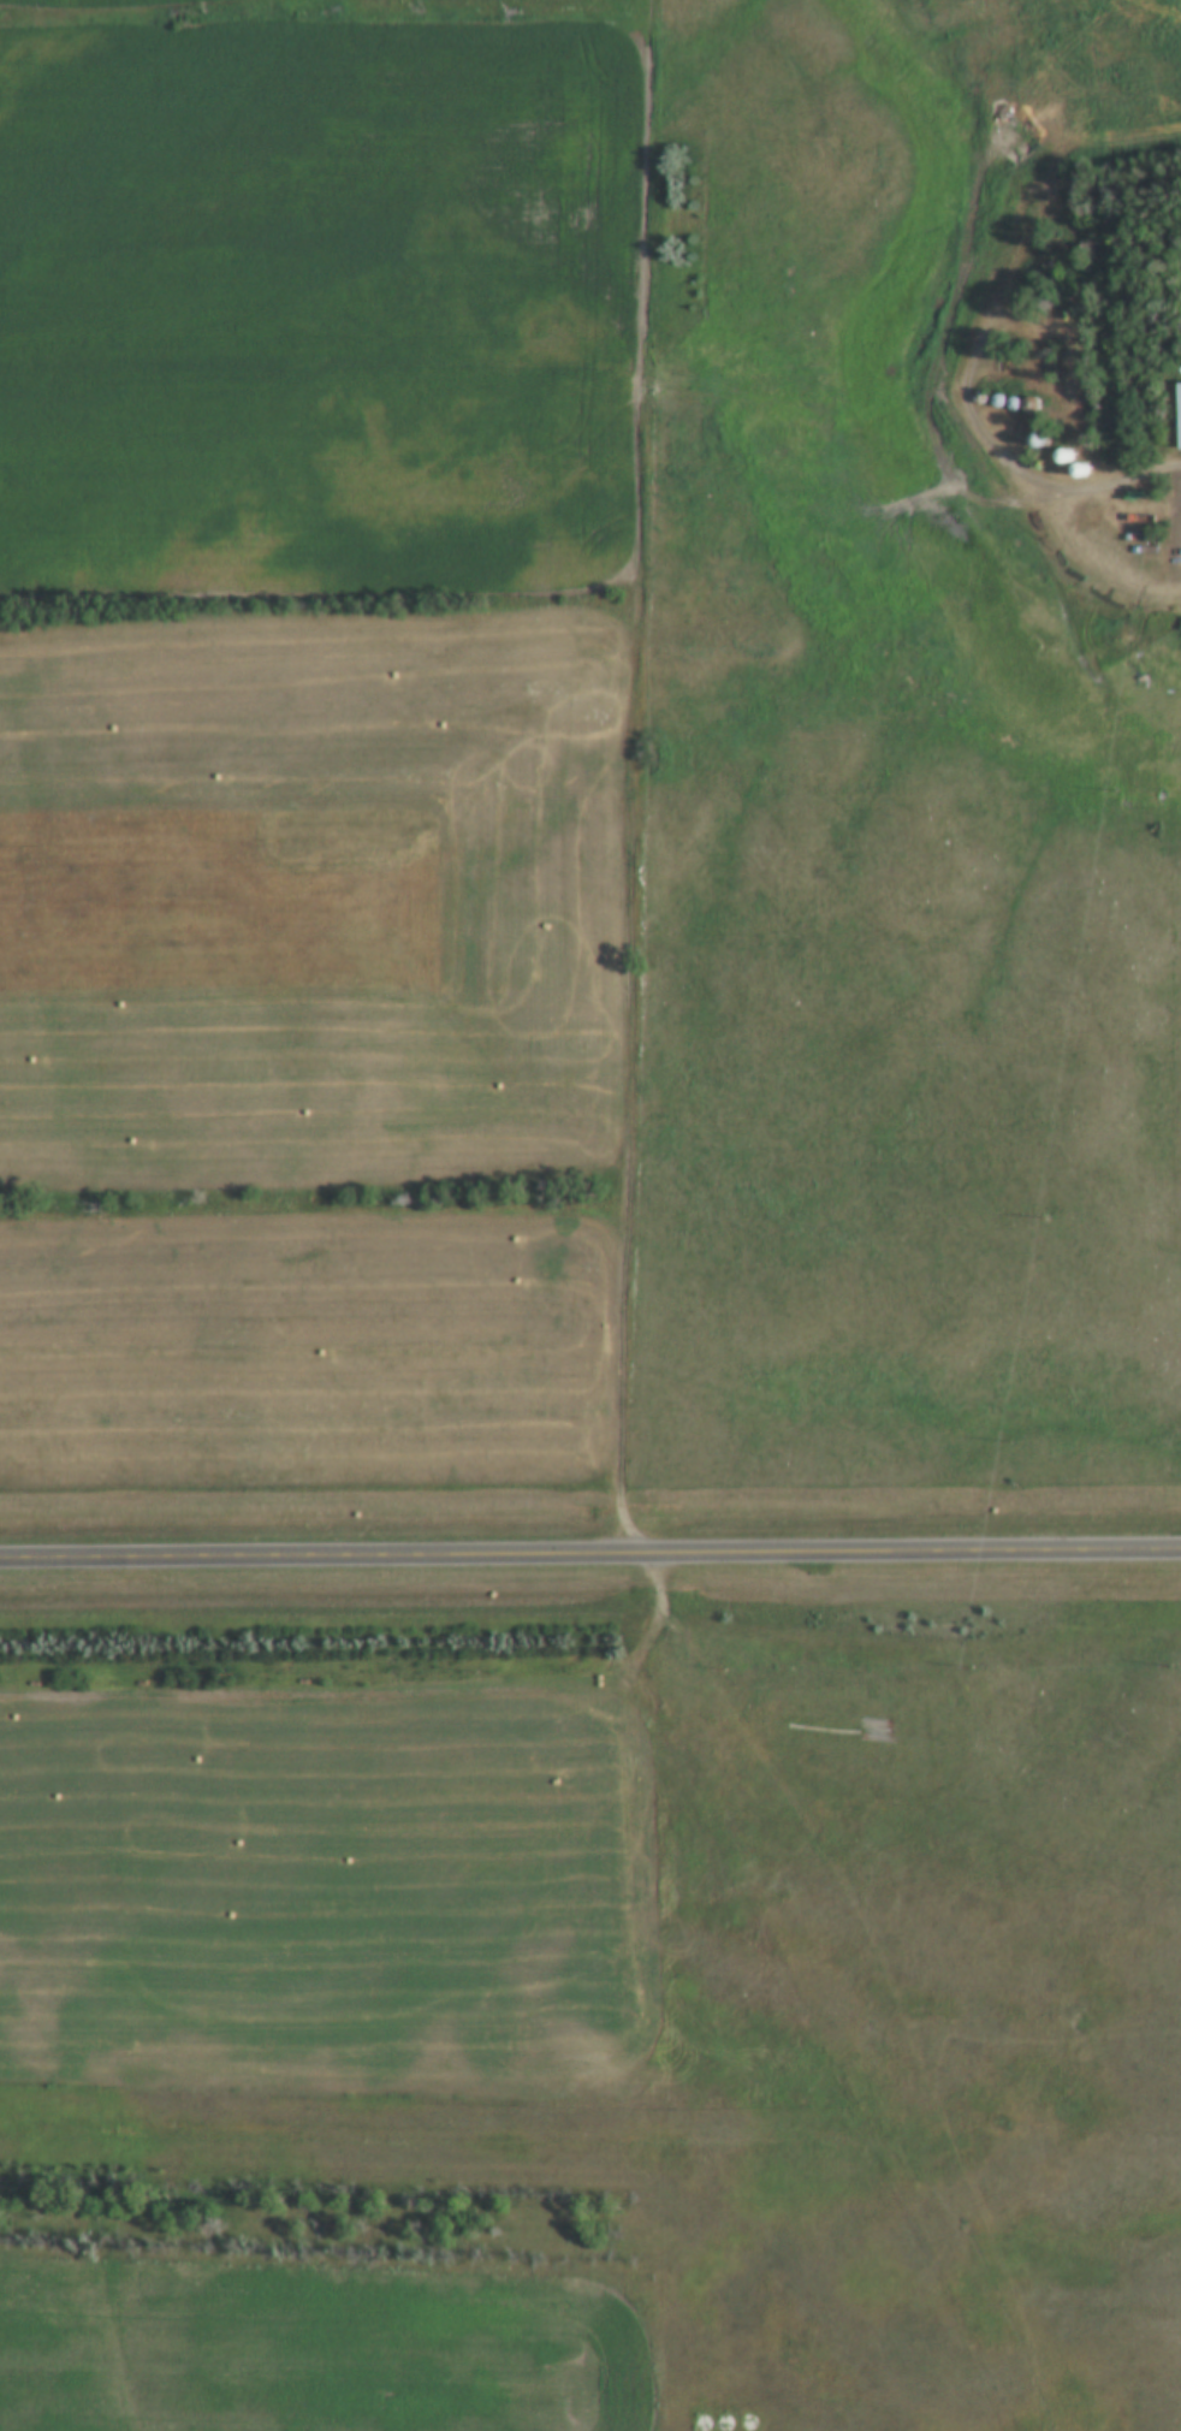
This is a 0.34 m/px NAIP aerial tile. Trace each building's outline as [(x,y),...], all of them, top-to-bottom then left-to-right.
[(1039,404),(1029,397),(1022,408),(1032,414),(1039,404)]
